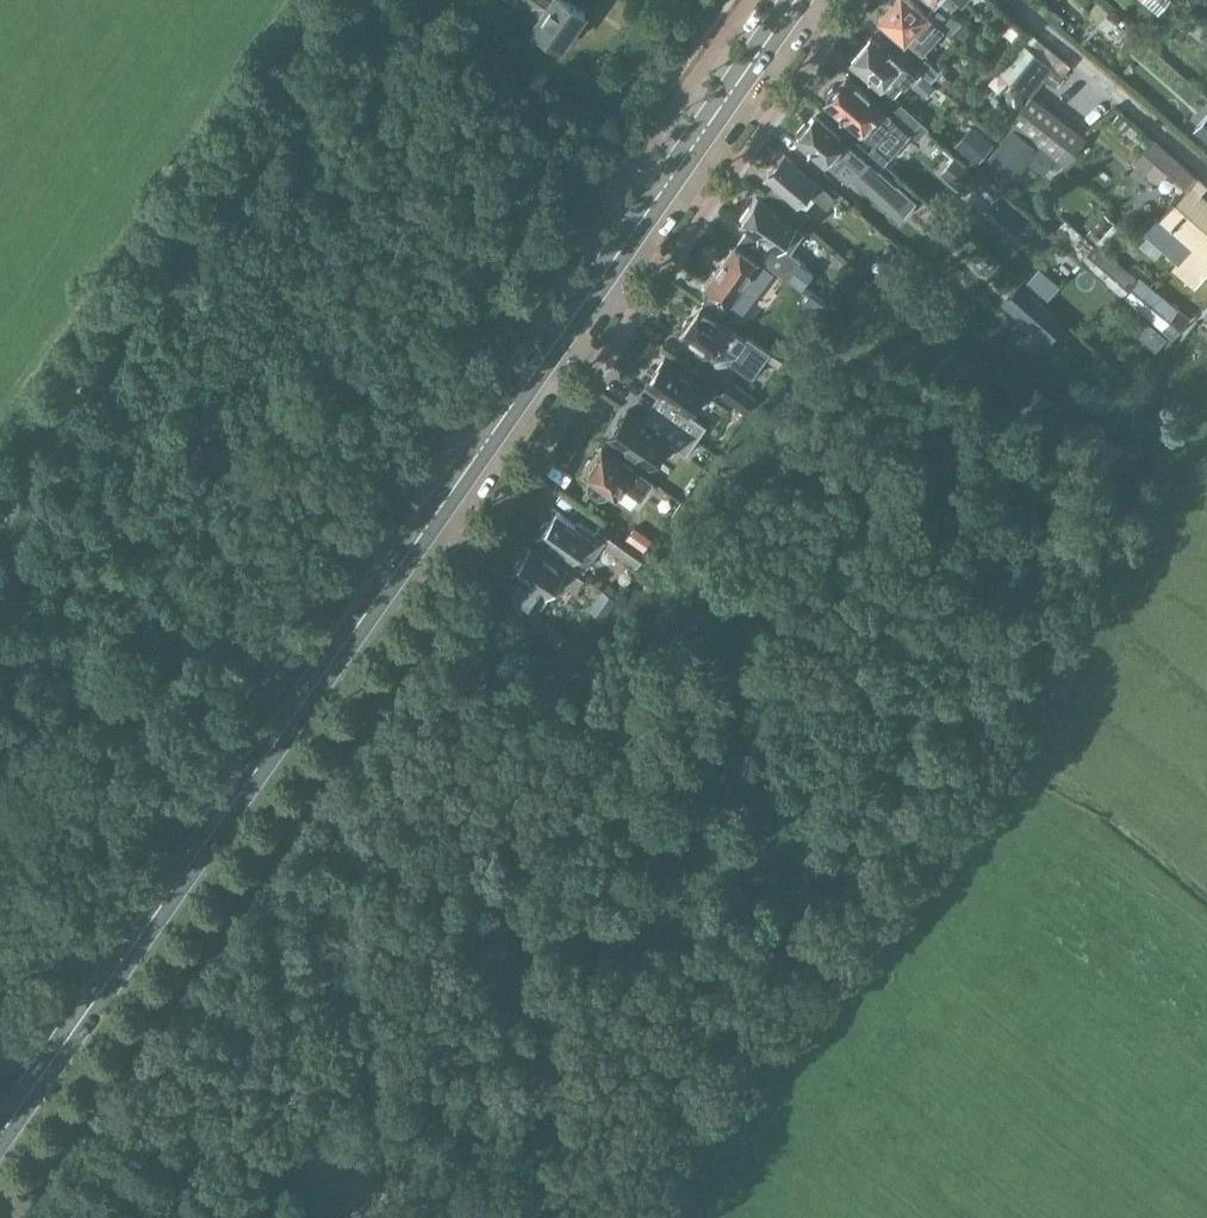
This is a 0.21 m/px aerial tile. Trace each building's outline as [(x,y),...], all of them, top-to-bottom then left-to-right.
[(586,13),(568,0),(542,0),(549,5),(534,27),(533,28),(533,31),(533,35),(534,36),(536,38),(538,40),(542,40),(543,40),(546,38),(548,36),(562,47),(586,13)] [(880,16),(890,24),(887,27),(895,35),(898,32),(909,42),(923,54),(925,52),(945,29),(928,13),(913,0),(892,0),(893,1),(880,16)] [(939,1),(950,10),(958,0),(939,0),(939,1)] [(1165,6),(1170,0),(1149,0),(1149,3),(1156,9),(1165,6)] [(939,1),(928,13),(945,29),(952,35),(963,22),(953,13),(950,10),(939,1)] [(1028,33),(1000,71),(1033,98),(1046,80),(1056,87),(1065,76),(1064,75),(1071,66),(1047,47),(1039,56),(1031,51),(1038,41),(1028,33)] [(872,37),(852,60),(881,84),(884,87),(894,95),(918,68),(900,52),(897,56),(872,37)] [(909,42),(900,52),(918,68),(924,73),(932,81),(940,71),(943,68),(925,52),(923,54),(909,42)] [(924,73),(914,84),(928,97),(938,86),(933,81),(932,81),(924,73)] [(828,95),(827,100),(875,144),(895,122),(904,130),(910,135),(916,141),(917,139),(928,127),(917,117),(900,102),(900,101),(897,98),(894,95),(884,87),(881,84),(870,96),(848,76),(839,87),(834,88),(828,95)] [(1016,86),(1010,87),(1005,93),(1006,104),(1012,109),(1019,109),(1023,104),(1022,91),(1016,86)] [(1013,126),(983,165),(1009,186),(1028,162),(1043,173),(1055,158),(1067,168),(1088,140),(1033,98),(1012,125),(1013,126)] [(807,146),(797,158),(815,173),(824,162),(827,164),(828,163),(837,172),(846,161),(906,214),(917,201),(881,169),(879,171),(846,142),(817,115),(810,123),(806,121),(797,131),(800,134),(797,138),(807,146)] [(976,159),(991,141),(973,126),(958,144),(976,159)] [(1137,163),(1158,181),(1167,171),(1186,188),(1173,203),(1159,218),(1144,236),(1177,265),(1174,269),(1196,288),(1206,275),(1206,199),(1201,194),(1206,187),(1206,185),(1201,180),(1197,176),(1156,140),(1137,163)] [(979,173),(957,154),(942,171),(965,190),(979,173)] [(811,215),(799,205),(810,192),(827,208),(836,196),(818,183),(787,155),(768,178),(775,184),(766,193),(803,224),(811,215)] [(806,232),(797,226),(760,199),(742,224),(749,229),(739,242),(803,289),(815,272),(800,262),(802,260),(792,252),(806,232)] [(1068,221),(1055,236),(1068,247),(1081,259),(1095,244),(1096,243),(1113,223),(1114,222),(1106,214),(1092,229),(1091,228),(1085,235),(1085,236),(1068,221)] [(1081,259),(1160,327),(1173,309),(1096,243),(1095,244),(1081,259)] [(723,317),(727,311),(732,304),(733,303),(737,306),(741,306),(744,304),(747,301),(749,299),(749,295),(747,291),(743,289),(760,264),(736,247),(708,287),(712,290),(703,303),(723,317)] [(1041,267),(1027,283),(1047,300),(1061,284),(1041,267)] [(883,272),(872,282),(882,292),(892,282),(883,272)] [(1021,281),(1004,300),(1047,337),(1063,319),(1021,281)] [(826,306),(810,294),(803,305),(819,316),(826,306)] [(746,341),(731,330),(701,307),(691,322),(686,322),(684,325),(685,330),(683,333),(698,344),(697,346),(698,351),(706,357),(712,357),(712,356),(717,359),(728,357),(733,350),(760,369),(772,353),(749,337),(746,341)] [(707,388),(665,358),(646,385),(660,394),(651,407),(697,440),(707,426),(689,413),(707,388)] [(1141,384),(1148,387),(1152,375),(1145,373),(1141,384)] [(747,411),(751,406),(756,398),(731,380),(722,393),(747,411)] [(697,440),(651,407),(642,420),(628,410),(609,437),(651,467),(669,442),(687,455),(697,440)] [(626,465),(603,448),(596,458),(591,459),(586,466),(587,471),(585,473),(593,480),(591,483),(592,490),(601,496),(607,495),(610,491),(617,496),(625,485),(642,497),(654,481),(627,462),(626,465)] [(603,523),(596,533),(580,522),(578,525),(559,512),(540,537),(585,569),(603,544),(638,569),(648,555),(603,523)] [(652,539),(635,527),(628,537),(645,549),(652,539)] [(515,572),(525,579),(515,592),(538,609),(539,607),(544,607),(549,600),(548,596),(560,579),(577,591),(585,580),(552,557),(551,559),(533,546),(525,558),(520,558),(516,564),(517,568),(515,572)] [(603,618),(616,599),(604,590),(591,609),(603,618)] [(523,622),(545,638),(554,626),(531,610),(523,622)]
